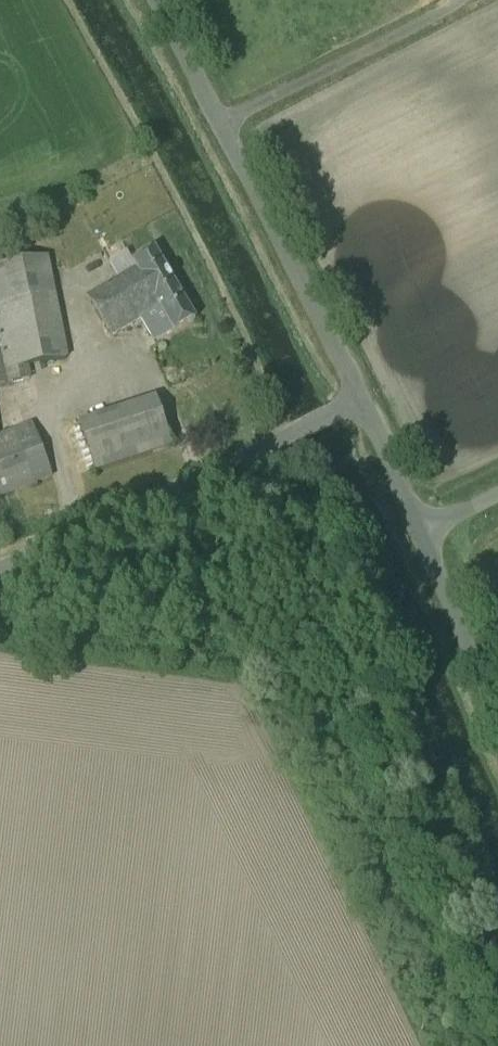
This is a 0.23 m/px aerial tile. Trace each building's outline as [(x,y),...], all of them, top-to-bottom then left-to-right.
[(83,232),(88,245),(101,240),(96,227),(83,232)] [(99,318),(170,278),(155,251),(133,263),(136,269),(87,297),(99,318)] [(31,380),(28,366),(68,359),(49,257),(0,267),(0,386),(31,380)] [(195,320),(170,278),(99,318),(111,339),(161,310),(174,333),(195,320)] [(97,473),(171,447),(154,398),(80,424),(97,473)] [(51,477),(31,424),(0,436),(0,497),(51,477)]
